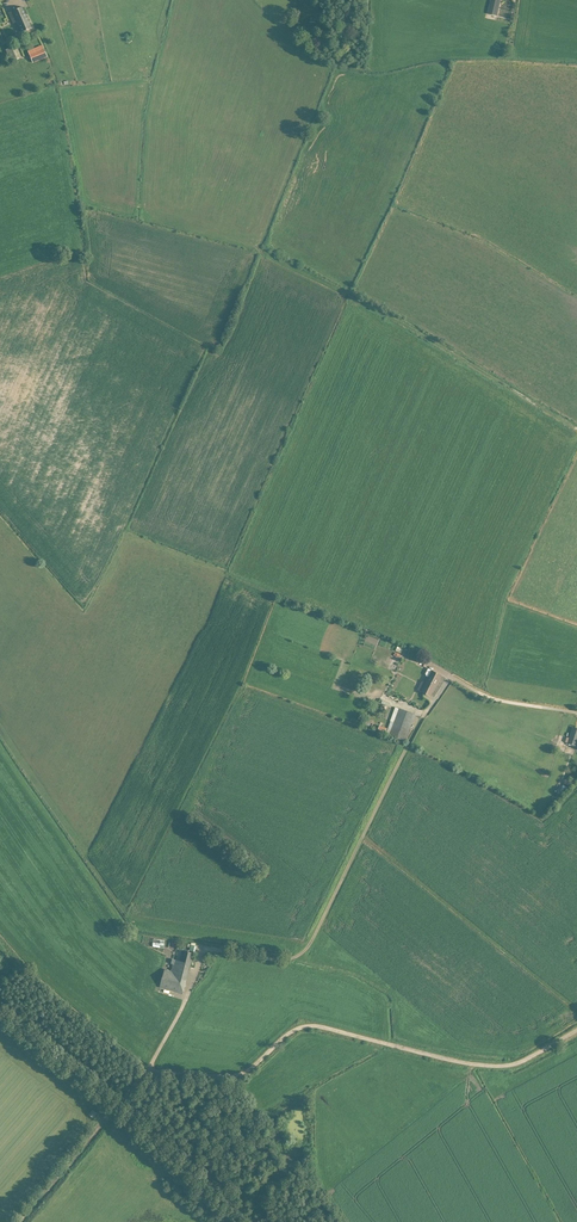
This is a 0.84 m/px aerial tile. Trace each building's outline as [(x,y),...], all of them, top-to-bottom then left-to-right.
[(497,16),(501,0),(491,0),(487,14),(497,16)] [(16,21),(19,29),(21,32),(31,28),(21,7),(8,13),(13,23),(16,21)] [(33,63),(47,57),(42,45),(28,51),(33,63)] [(12,62),(18,59),(20,58),(14,46),(6,50),(12,62)] [(427,660),(419,655),(416,660),(425,664),(427,660)] [(418,689),(425,693),(430,696),(441,675),(428,668),(426,673),(427,677),(428,677),(425,682),(422,680),(418,689)] [(415,714),(399,708),(389,735),(405,741),(415,714)] [(568,742),(576,745),(576,744),(576,728),(573,727),(568,742)] [(149,948),(161,949),(161,939),(150,938),(149,948)] [(159,987),(177,992),(183,994),(193,953),(184,950),(181,960),(175,958),(172,970),(164,968),(159,987)] [(92,1120),(94,1118),(97,1114),(92,1110),(88,1116),(92,1120)]
